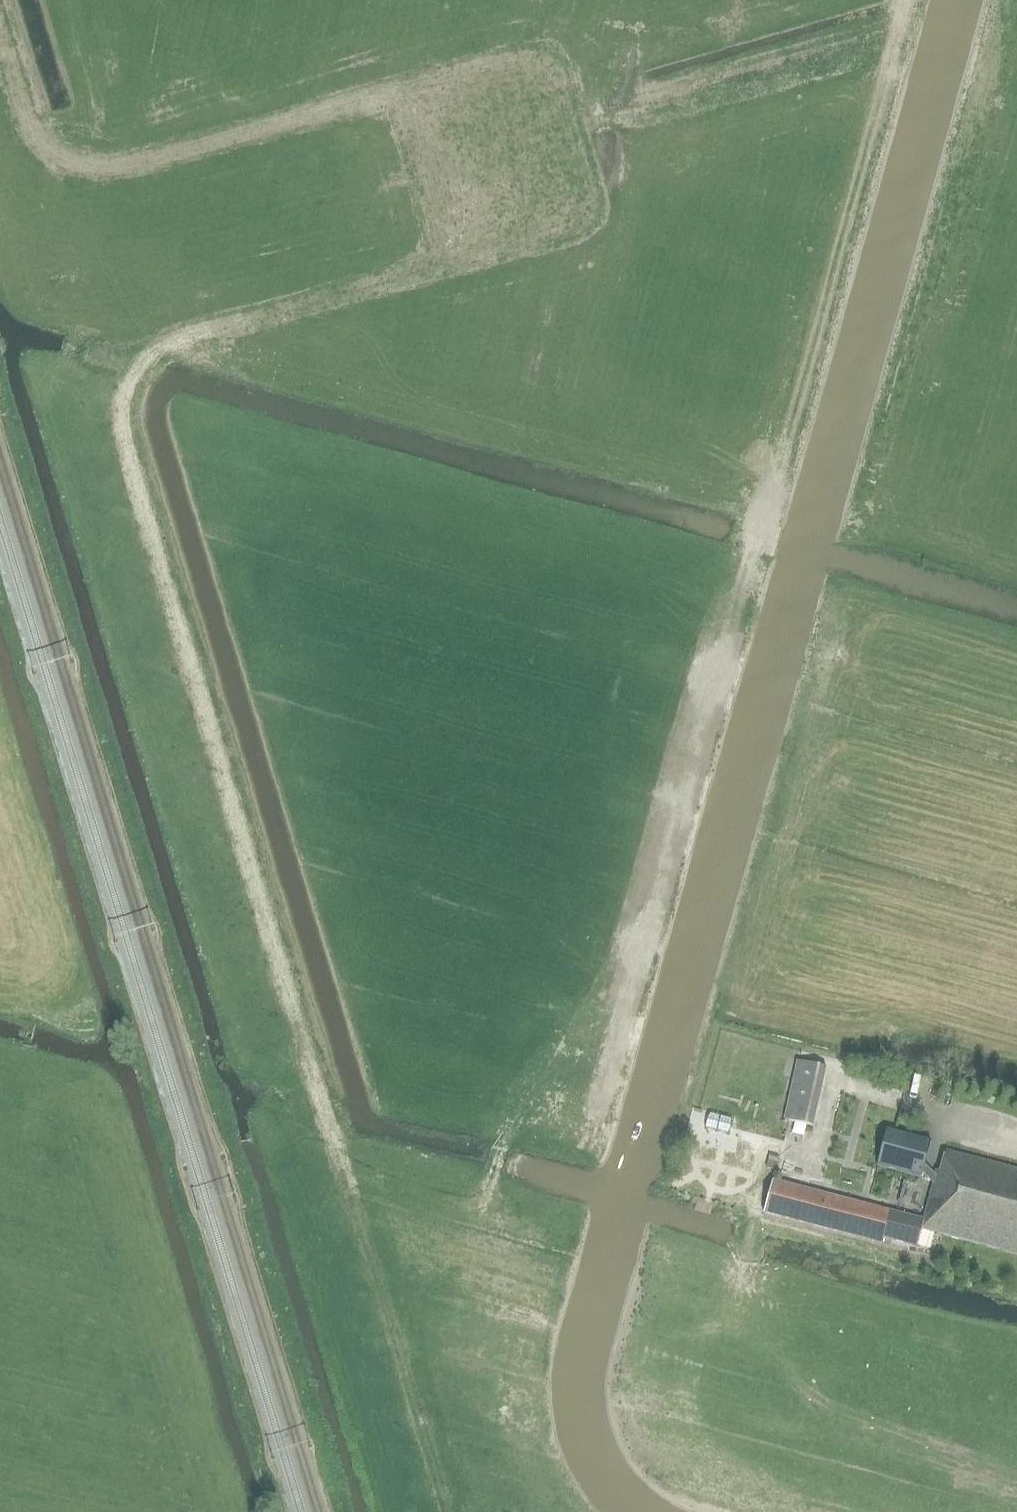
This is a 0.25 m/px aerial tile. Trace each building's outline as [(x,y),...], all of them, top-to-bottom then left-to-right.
[(847,1066),(849,1057),(849,1055),(825,1049),(824,1052),(821,1066),(825,1067),(827,1062),(847,1066)] [(796,1060),(792,1081),(821,1087),(825,1067),(821,1066),(796,1060)] [(818,1128),(790,1123),(782,1169),(826,1177),(845,1076),(828,1073),(818,1128)] [(812,1126),(817,1105),(788,1098),(783,1120),(812,1126)] [(886,1129),(876,1165),(921,1177),(922,1173),(932,1183),(934,1175),(924,1165),(930,1141),(886,1129)] [(923,1220),(920,1229),(921,1230),(942,1235),(1016,1255),(1016,1170),(945,1151),(940,1171),(936,1170),(934,1175),(932,1183),(923,1220)] [(882,1237),(889,1211),(772,1180),(763,1212),(881,1243),(882,1237)] [(889,1211),(882,1237),(916,1246),(921,1230),(920,1229),(923,1220),(889,1211)] [(920,1248),(939,1252),(943,1235),(924,1231),(920,1248)]
